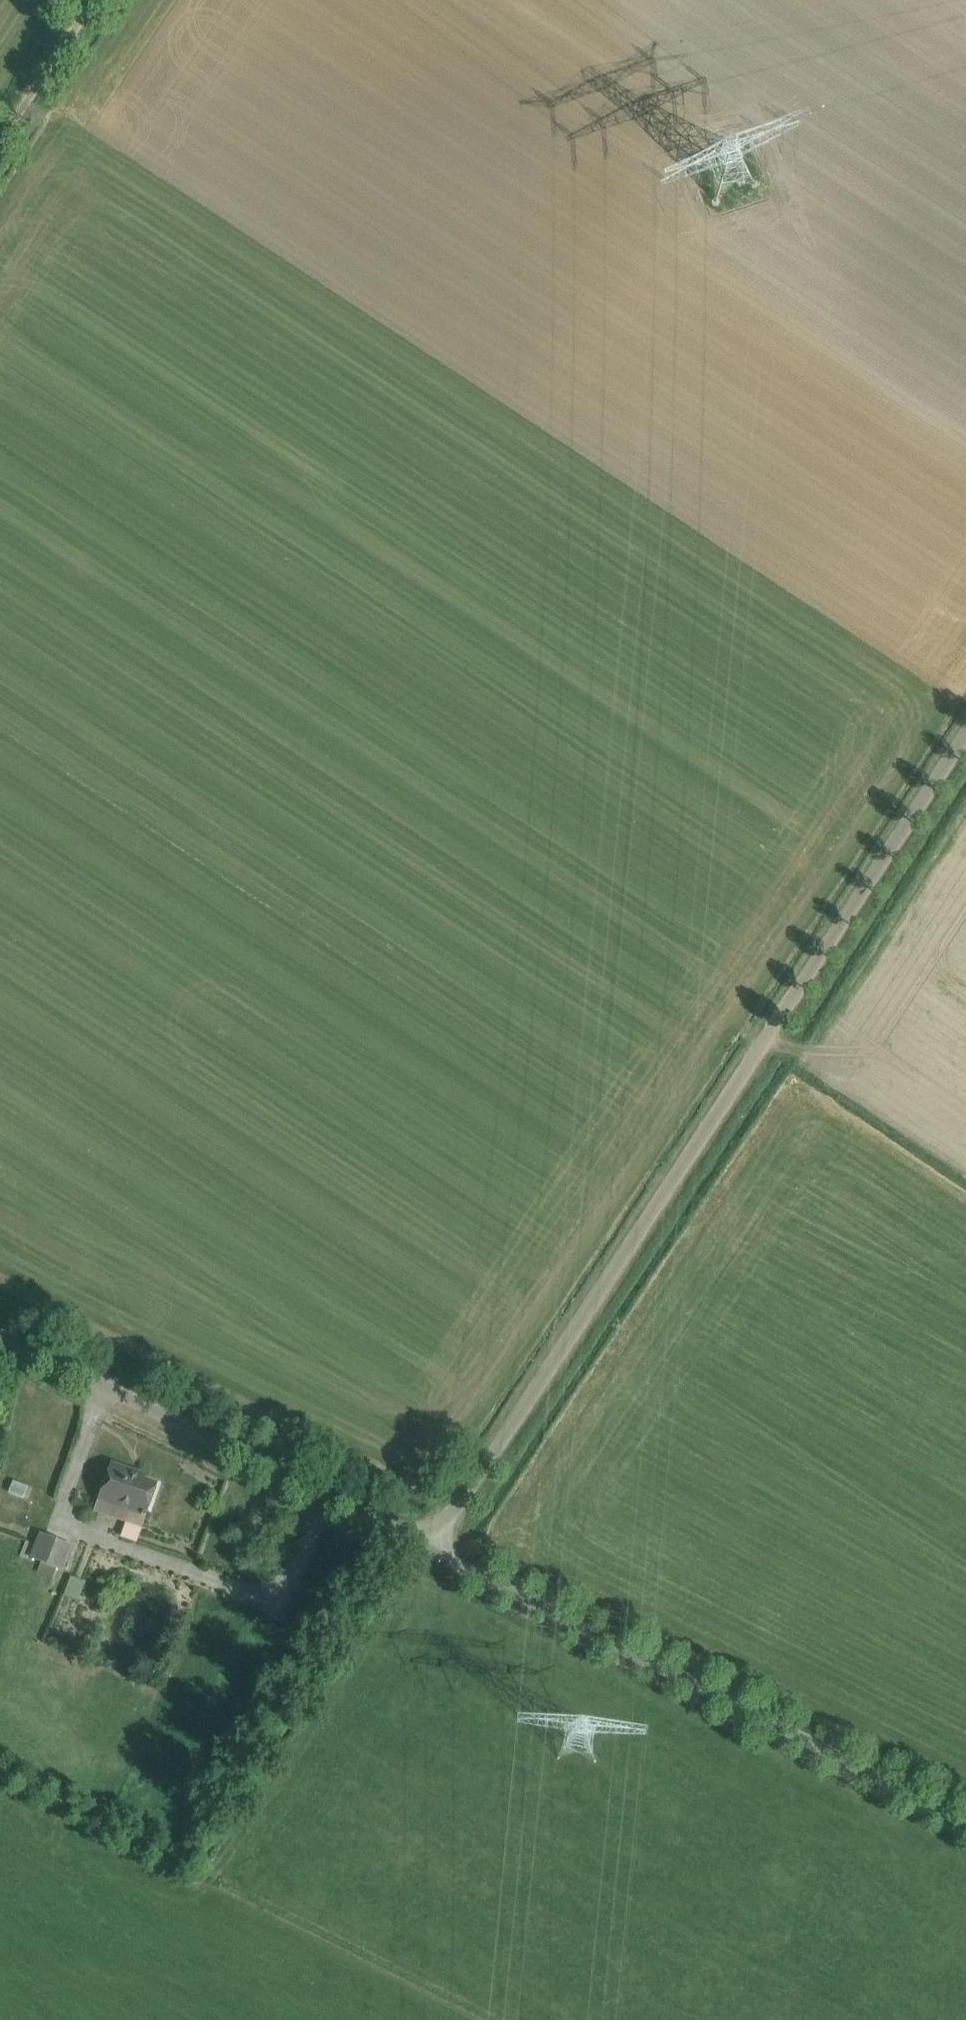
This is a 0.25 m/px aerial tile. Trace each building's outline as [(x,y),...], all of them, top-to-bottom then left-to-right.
[(102,1493),(97,1509),(126,1519),(143,1525),(147,1514),(157,1484),(142,1479),(144,1474),(113,1463),(106,1482),(102,1493)] [(32,1557),(65,1570),(74,1546),(42,1533),(32,1557)] [(67,1593),(81,1598),(88,1581),(74,1576),(67,1593)]
